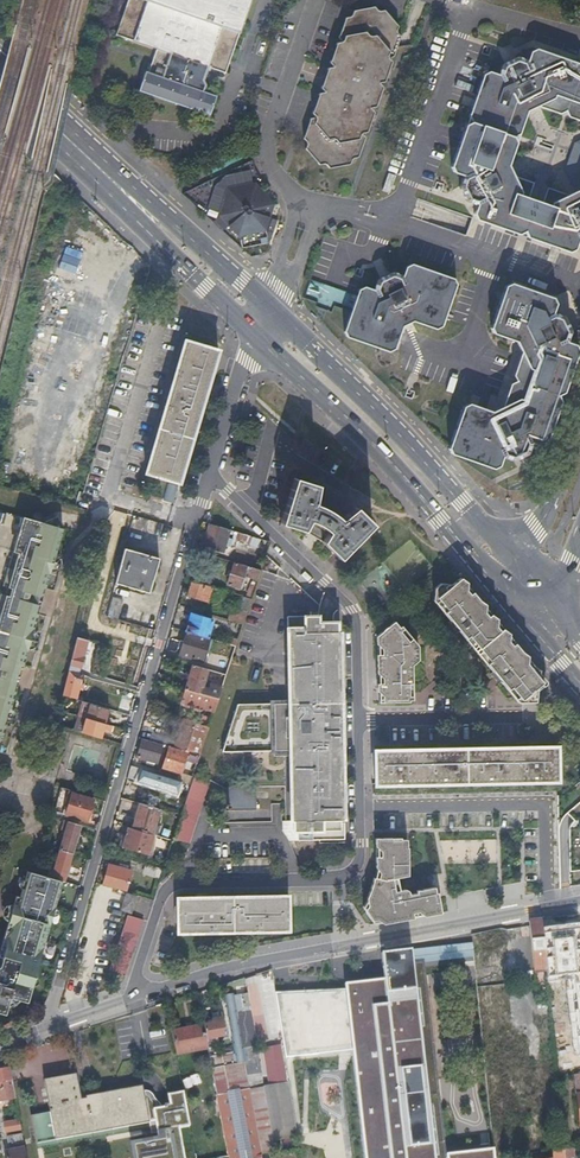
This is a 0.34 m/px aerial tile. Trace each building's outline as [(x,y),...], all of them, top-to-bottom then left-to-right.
[(117,35),(128,39),(158,49),(150,72),(147,71),(140,91),(187,107),(204,114),(211,116),(217,96),(210,93),(203,91),(205,85),(203,80),(208,67),(217,70),(226,74),(252,0),(130,0),(117,35)] [(399,25),(386,10),(379,11),(374,6),(355,10),(353,17),(346,18),(339,37),(344,43),(337,44),(330,63),(335,68),(328,69),(322,88),(326,93),(319,95),(313,113),(317,118),(311,119),(304,138),(308,143),(306,150),(319,164),(326,163),(331,169),(350,165),(352,159),(360,157),(366,138),(362,133),(369,131),(375,114),(371,109),(377,107),(384,88),(379,83),(386,81),(393,63),(389,58),(395,57),(402,37),(397,32),(399,25)] [(483,75),(453,173),(464,176),(462,184),(469,204),(479,207),(474,222),(576,252),(579,242),(579,64),(533,50),(530,60),(521,58),(502,65),(499,75),(490,72),(483,75)] [(237,236),(241,235),(246,252),(268,246),(264,230),(267,229),(275,200),(253,178),(223,186),(215,214),(237,236)] [(333,223),(328,226),(332,231),(337,227),(333,223)] [(344,338),(395,353),(405,320),(443,331),(458,279),(408,265),(403,280),(379,273),(374,291),(359,287),(344,338)] [(463,405),(450,457),(500,470),(503,458),(509,460),(533,451),(528,438),(542,442),(554,437),(577,347),(568,344),(570,338),(561,316),(555,315),(558,305),(555,297),(506,284),(493,332),(495,336),(514,341),(499,400),(502,409),(494,413),(463,405)] [(184,340),(146,472),(179,481),(218,349),(184,340)] [(2,459),(1,471),(16,473),(17,460),(2,459)] [(294,475),(279,521),(302,530),(322,541),(338,556),(371,521),(354,505),(340,518),(335,514),(329,509),(323,505),(322,504),(321,504),(320,503),(319,503),(318,502),(317,502),(313,500),(316,482),(294,475)] [(0,615),(0,750),(2,751),(69,530),(65,517),(51,524),(30,518),(0,615)] [(230,529),(208,522),(202,544),(223,551),(230,529)] [(265,539),(237,531),(235,537),(249,541),(248,545),(260,549),(262,549),(265,539)] [(159,556),(124,547),(115,581),(150,591),(159,556)] [(260,569),(234,561),(227,584),(240,588),(244,575),(254,578),(253,581),(256,582),(260,569)] [(194,570),(192,580),(207,584),(210,575),(194,570)] [(506,630),(458,572),(450,579),(439,580),(434,585),(433,598),(450,618),(451,617),(460,627),(459,628),(491,667),(501,677),(500,678),(517,698),(535,697),(534,680),(542,674),(506,630)] [(207,584),(192,580),(187,594),(208,601),(209,595),(215,597),(217,591),(219,592),(221,588),(207,584)] [(242,623),(251,597),(237,593),(236,597),(241,598),(236,613),(232,611),(229,619),(235,620),(242,623)] [(108,616),(117,619),(122,598),(113,595),(108,616)] [(192,613),(187,631),(208,638),(213,620),(192,613)] [(310,615),(287,615),(288,685),(288,702),(237,703),(222,751),(273,750),(274,755),(292,754),(292,820),(298,820),(298,830),(341,829),(341,822),(340,805),(344,805),(344,791),(340,791),(340,765),(343,765),(343,751),(339,751),(338,698),(342,698),(342,684),(338,684),(337,621),(333,621),(318,621),(317,621),(317,625),(311,625),(310,615)] [(393,619),(388,623),(383,627),(381,628),(375,633),(376,651),(377,651),(378,682),(376,682),(376,689),(380,692),(379,693),(379,702),(408,701),(408,699),(412,699),(411,665),(416,658),(416,643),(399,624),(398,625),(393,619)] [(235,646),(242,623),(235,620),(234,623),(239,624),(234,638),(231,637),(230,644),(235,646)] [(208,638),(187,631),(180,654),(203,661),(205,652),(210,653),(214,639),(208,638)] [(88,640),(76,636),(62,694),(75,697),(82,673),(79,672),(88,640)] [(226,674),(235,646),(230,644),(221,672),(226,674)] [(204,678),(207,668),(192,663),(185,688),(204,694),(213,696),(218,698),(219,696),(222,686),(210,682),(203,680),(204,678)] [(214,711),(218,698),(213,696),(204,694),(185,688),(181,701),(214,711)] [(74,729),(76,729),(101,737),(103,730),(106,719),(109,708),(90,703),(88,711),(87,717),(83,716),(78,714),(74,729)] [(209,726),(212,716),(205,714),(201,715),(198,723),(209,726)] [(174,748),(199,755),(209,726),(198,723),(183,718),(179,731),(179,734),(176,742),(174,748)] [(146,739),(159,743),(161,735),(148,731),(146,739)] [(158,760),(163,744),(159,743),(146,739),(143,738),(142,738),(137,756),(156,762),(158,760)] [(557,779),(557,776),(557,745),(374,749),(375,783),(557,779)] [(185,759),(197,762),(199,755),(174,748),(170,746),(163,769),(181,774),(185,759)] [(255,763),(255,753),(223,754),(223,763),(255,763)] [(183,793),(187,781),(131,764),(127,776),(183,793)] [(193,775),(172,839),(187,843),(207,780),(193,775)] [(256,809),(256,787),(250,787),(223,787),(224,810),(256,809)] [(93,797),(72,791),(66,813),(90,820),(93,807),(91,806),(93,797)] [(153,833),(156,834),(159,824),(155,823),(159,808),(139,802),(132,827),(153,833)] [(135,814),(135,804),(126,804),(125,814),(135,814)] [(60,848),(72,852),(81,823),(64,818),(61,827),(65,828),(60,848)] [(153,833),(132,827),(127,826),(121,847),(147,855),(153,833)] [(383,922),(441,911),(436,889),(434,889),(433,884),(415,887),(415,890),(409,891),(409,890),(408,888),(407,887),(406,887),(405,886),(404,886),(401,887),(399,888),(397,876),(408,874),(407,846),(407,838),(401,838),(401,836),(375,837),(376,864),(378,867),(380,871),(378,877),(375,876),(373,875),(366,896),(367,899),(360,906),(373,922),(381,921),(383,922)] [(63,880),(64,880),(72,852),(60,848),(55,867),(50,866),(48,875),(63,880)] [(103,883),(125,890),(131,870),(128,869),(120,866),(109,863),(103,883)] [(145,872),(160,877),(163,868),(148,864),(145,872)] [(63,880),(48,875),(37,872),(29,870),(21,896),(16,894),(0,950),(0,964),(0,966),(0,1010),(5,1011),(9,1000),(16,996),(27,1000),(63,880)] [(131,914),(138,897),(126,893),(119,910),(131,914)] [(199,927),(199,930),(221,930),(221,927),(244,926),(244,929),(267,928),(267,926),(278,925),(278,928),(288,928),(287,894),(258,895),(258,898),(251,898),(251,895),(213,896),(214,899),(206,899),(206,896),(178,897),(179,931),(188,930),(188,927),(199,927)] [(127,913),(110,968),(125,974),(144,918),(127,913)] [(575,935),(574,915),(556,916),(557,936),(575,935)] [(546,969),(541,918),(529,920),(533,963),(534,970),(536,970),(546,969)] [(506,937),(475,939),(484,1064),(511,1063),(517,1145),(550,1143),(542,1033),(513,1035),(506,937)] [(494,1147),(432,1154),(409,951),(409,950),(381,954),(382,954),(385,978),(404,1157),(495,1157),(494,1147)] [(385,978),(344,983),(345,988),(275,991),(282,1045),(284,1057),(352,1049),(365,1157),(404,1157),(385,978)] [(229,1157),(262,1157),(261,1152),(267,1151),(275,1149),(273,1140),(263,1086),(250,1008),(249,1004),(247,992),(226,995),(238,1061),(236,1062),(237,1069),(232,1077),(214,1080),(228,1155),(229,1157)] [(208,1047),(209,1055),(234,1050),(233,1047),(220,1049),(217,1036),(226,1034),(222,1017),(212,1019),(210,1008),(200,1009),(203,1023),(208,1047)] [(172,1030),(176,1053),(208,1047),(203,1023),(172,1030)] [(562,1023),(564,1061),(579,1061),(579,1023),(562,1023)] [(284,1057),(282,1045),(263,1049),(269,1085),(263,1086),(273,1140),(298,1136),(284,1057)] [(209,1055),(214,1080),(232,1077),(237,1069),(236,1062),(234,1050),(209,1055)] [(10,1068),(0,1070),(0,1100),(16,1097),(10,1068)] [(149,1122),(150,1122),(150,1123),(151,1126),(153,1126),(155,1126),(157,1126),(157,1127),(157,1129),(158,1130),(159,1138),(135,1142),(138,1157),(186,1157),(179,1126),(190,1124),(184,1090),(178,1092),(177,1093),(175,1093),(174,1093),(172,1094),(170,1094),(169,1094),(168,1093),(167,1093),(167,1095),(168,1096),(169,1101),(169,1102),(169,1103),(167,1103),(165,1103),(165,1104),(164,1104),(164,1105),(165,1108),(161,1109),(160,1109),(160,1108),(159,1106),(159,1105),(156,1102),(155,1100),(154,1100),(154,1099),(152,1098),(151,1095),(150,1094),(150,1093),(149,1093),(147,1093),(146,1093),(145,1093),(145,1094),(145,1093),(145,1092),(144,1091),(143,1086),(81,1098),(77,1076),(49,1081),(55,1111),(32,1115),(37,1143),(87,1133),(149,1122)] [(20,1119),(3,1120),(3,1132),(20,1131),(20,1119)] [(25,1146),(23,1138),(10,1140),(12,1149),(25,1146)] [(519,1153),(542,1151),(542,1144),(521,1146),(519,1146),(519,1153)] [(25,1148),(5,1152),(6,1157),(27,1157),(25,1148)] [(564,1149),(551,1150),(552,1157),(564,1157),(565,1157),(564,1149)]
